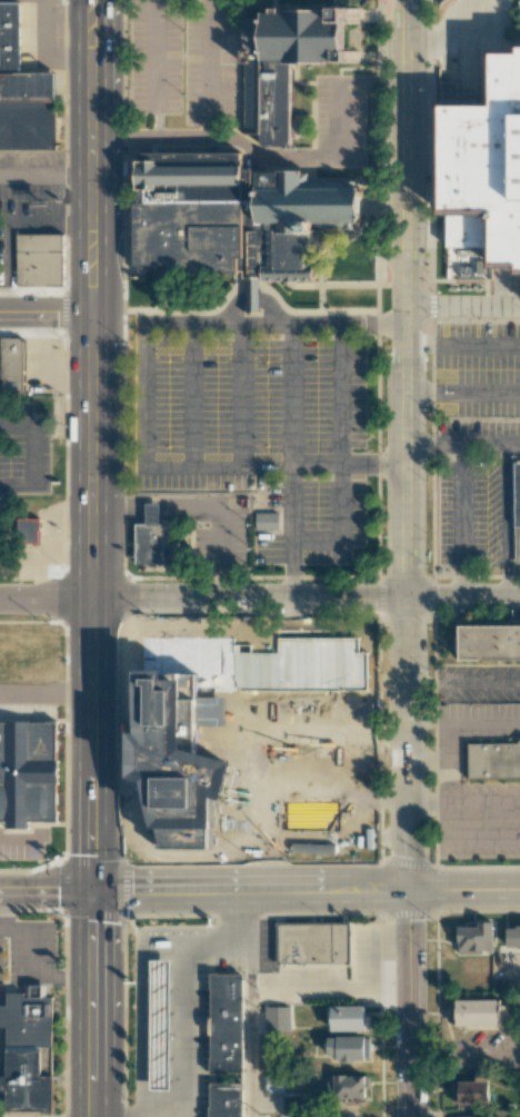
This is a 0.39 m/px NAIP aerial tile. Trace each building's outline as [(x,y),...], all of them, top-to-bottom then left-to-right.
[(0,2),(0,147),(56,147),(56,71),(20,71),(20,2),(0,2)] [(358,3),(344,3),(344,8),(263,10),(263,17),(243,17),(246,131),(263,131),(263,141),(291,141),(289,58),(349,56),(349,17),(358,17),(358,3)] [(498,50),(519,49),(519,261),(503,261),(503,247),(452,246),(448,99),(499,98),(498,50)] [(136,152),(238,152),(238,164),(241,164),(241,168),(250,168),(250,171),(304,171),(304,181),(350,181),(350,186),(357,186),(357,221),(316,221),(316,228),(328,240),(319,250),(312,244),(307,244),(307,281),(237,281),(237,274),(164,275),(164,265),(131,265),(130,202),(136,202),(136,152)] [(64,234),(16,234),(14,285),(64,285),(64,234)] [(19,337),(2,337),(2,394),(24,394),(23,340),(19,337)] [(511,463),(511,562),(519,562),(519,463),(511,463)] [(256,513),(274,513),(276,530),(256,531),(256,513)] [(38,517),(17,517),(17,543),(38,543),(38,517)] [(166,524),(136,524),(136,566),(166,566),(166,524)] [(464,625),(519,626),(519,660),(464,660),(464,625)] [(242,671),(241,630),(214,631),(215,672),(242,671)] [(286,659),(302,659),(302,641),(285,642),(286,659)] [(351,644),(324,645),(324,669),(352,669),(351,644)] [(366,696),(308,696),(308,720),(367,720),(366,696)] [(250,708),(233,706),(233,742),(250,742),(250,708)] [(58,823),(0,823),(0,721),(58,721),(58,823)] [(519,737),(511,745),(462,747),(463,778),(519,777),(519,737)] [(492,921),(477,922),(477,926),(457,927),(458,953),(492,952),(492,921)] [(349,922),(277,925),(278,965),(350,962),(349,922)] [(519,947),(519,926),(506,926),(506,946),(519,947)] [(149,1088),(149,959),(169,959),(170,1087),(149,1088)] [(243,975),(212,975),(212,1072),(243,1072),(243,975)] [(9,1027),(0,1027),(0,1006),(8,1006),(8,996),(27,996),(27,987),(44,986),(46,998),(51,999),(53,1109),(10,1109),(10,1093),(3,1093),(2,1076),(10,1076),(9,1027)] [(503,999),(455,999),(456,1025),(504,1024),(503,999)] [(363,1005),(363,1030),(330,1030),(330,1005),(363,1005)] [(328,1036),(328,1060),(369,1060),(369,1036),(328,1036)] [(364,1098),(365,1076),(327,1074),(326,1096),(364,1098)] [(452,1104),(488,1103),(488,1077),(475,1077),(475,1081),(452,1081),(452,1104)] [(211,1085),(212,1116),(243,1116),(243,1085),(211,1085)]
